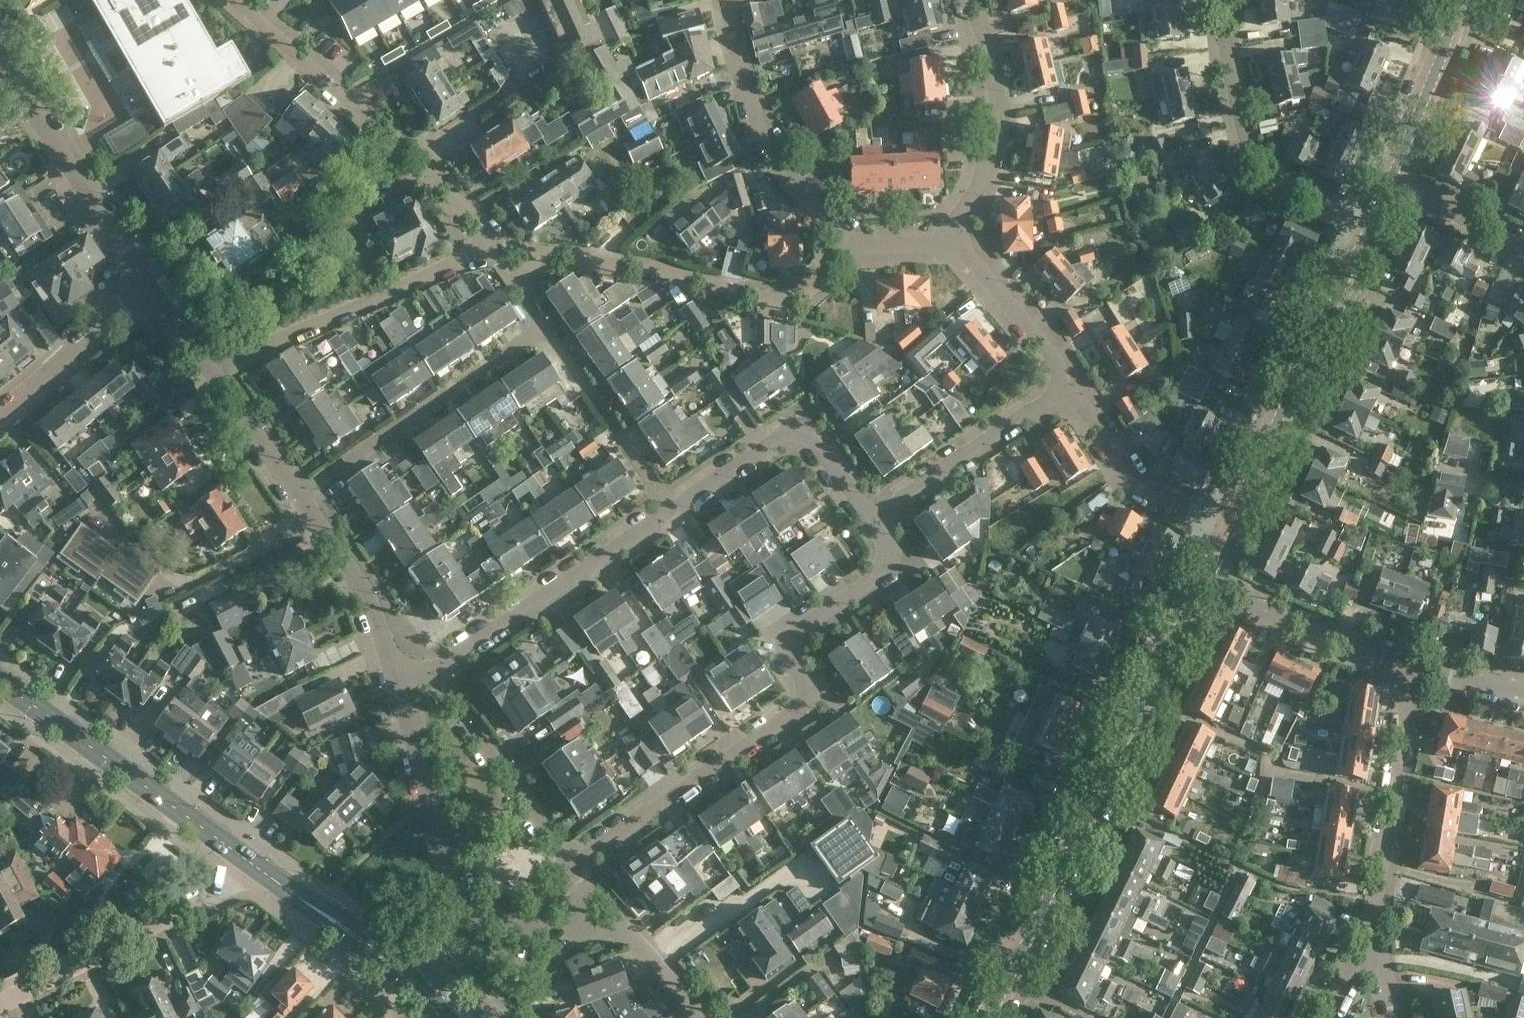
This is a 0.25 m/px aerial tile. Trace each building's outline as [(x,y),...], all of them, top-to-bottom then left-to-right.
[(27,9),(42,0),(22,0),(27,9)] [(215,99),(251,78),(232,45),(216,54),(186,0),(169,0),(166,2),(165,0),(90,0),(112,38),(99,46),(105,56),(118,49),(164,128),(173,123),(215,99)] [(375,27),(360,0),(337,0),(330,4),(352,40),(375,27)] [(375,27),(398,13),(390,0),(360,0),(375,27)] [(421,0),(390,0),(398,13),(421,0)] [(482,0),(472,6),(476,14),(487,8),(482,0)] [(563,58),(603,40),(585,0),(515,0),(503,7),(510,18),(539,5),(563,58)] [(663,9),(660,0),(651,0),(647,1),(650,12),(663,9)] [(769,54),(843,32),(834,0),(817,0),(811,2),(815,14),(785,23),(779,1),(758,6),(757,5),(742,10),(748,34),(749,33),(757,58),(758,58),(760,65),(772,62),(769,54)] [(893,11),(890,0),(873,4),(875,15),(893,11)] [(890,0),(893,11),(937,0),(890,0)] [(943,27),(937,0),(893,11),(894,18),(903,16),(908,35),(929,30),(943,27)] [(1037,6),(1036,0),(1008,0),(1011,12),(1037,6)] [(1179,12),(1178,0),(1151,0),(1153,15),(1179,12)] [(1259,1),(1262,25),(1289,22),(1286,0),(1271,0),(1259,1)] [(1372,18),(1398,26),(1405,2),(1398,0),(1377,0),(1372,18)] [(1326,18),(1324,19),(1325,27),(1330,29),(1334,17),(1336,12),(1338,5),(1328,2),(1326,18)] [(1062,3),(1049,7),(1052,19),(1065,16),(1062,3)] [(1338,5),(1336,12),(1334,17),(1357,25),(1361,14),(1338,5)] [(611,47),(631,38),(617,7),(597,17),(611,47)] [(700,35),(699,31),(700,31),(701,30),(701,29),(701,28),(702,27),(702,26),(698,12),(671,19),(668,8),(663,9),(650,12),(636,16),(639,29),(658,24),(663,41),(666,40),(668,43),(700,35)] [(875,15),(856,20),(858,28),(877,23),(878,25),(895,21),(894,18),(893,11),(875,15)] [(1182,37),(1179,12),(1153,15),(1155,40),(1182,37)] [(1065,16),(1052,19),(1055,31),(1068,28),(1065,16)] [(1330,29),(1353,37),(1357,25),(1334,17),(1330,29)] [(1299,36),(1326,32),(1325,27),(1324,19),(1297,22),(1299,36)] [(447,21),(436,27),(441,34),(451,28),(447,21)] [(430,40),(441,34),(436,27),(426,33),(430,40)] [(933,46),(929,30),(908,35),(909,39),(899,41),(902,54),(933,46)] [(1326,32),(1299,36),(1301,49),(1291,50),(1292,53),(1265,59),(1271,82),(1298,76),(1295,66),(1307,64),(1305,49),(1327,46),(1326,32)] [(681,85),(712,71),(709,58),(704,59),(702,51),(707,50),(703,34),(700,35),(668,43),(672,52),(666,55),(681,85)] [(857,35),(842,38),(848,61),(863,58),(857,35)] [(1100,51),(1096,36),(1089,37),(1093,53),(1100,51)] [(484,62),(490,58),(495,54),(487,40),(472,43),(484,62)] [(1046,40),(1019,46),(1025,69),(1051,63),(1046,40)] [(1355,62),(1380,72),(1389,51),(1364,41),(1355,62)] [(1146,45),(1132,47),(1134,58),(1147,57),(1146,45)] [(632,94),(604,46),(582,59),(604,97),(570,117),(583,138),(621,117),(638,107),(639,106),(632,94)] [(401,47),(391,53),(395,60),(405,54),(401,47)] [(1004,79),(1020,76),(1015,50),(1000,53),(1004,79)] [(385,66),(395,60),(391,53),(380,59),(385,66)] [(509,75),(495,54),(490,58),(496,67),(489,71),(500,88),(509,75)] [(1484,75),(1488,77),(1513,89),(1519,76),(1523,78),(1523,66),(1499,54),(1495,63),(1490,61),(1484,75)] [(666,55),(635,69),(649,100),(681,85),(666,55)] [(1147,57),(1134,58),(1135,71),(1148,69),(1147,57)] [(433,62),(404,81),(411,92),(409,93),(415,104),(417,102),(418,103),(447,84),(448,80),(444,75),(441,74),(440,72),(447,67),(442,58),(434,63),(433,62)] [(871,74),(888,70),(886,59),(869,63),(871,74)] [(938,65),(938,59),(909,62),(910,75),(899,76),(900,85),(943,81),(942,65),(938,65)] [(1115,62),(1103,64),(1105,76),(1116,74),(1115,62)] [(1371,95),(1380,72),(1355,62),(1346,85),(1371,95)] [(1031,92),(1057,86),(1051,63),(1025,69),(1031,92)] [(1160,77),(1150,80),(1156,103),(1165,101),(1192,95),(1186,71),(1160,77)] [(1303,99),(1298,76),(1271,82),(1277,105),(1303,99)] [(774,77),(766,80),(770,90),(778,86),(774,77)] [(1329,77),(1323,90),(1327,92),(1334,95),(1340,82),(1329,77)] [(1473,97),(1502,111),(1508,98),(1513,100),(1522,104),(1522,103),(1523,99),(1523,94),(1513,89),(1488,77),(1484,85),(1480,83),(1473,97)] [(945,97),(943,81),(900,85),(901,95),(912,94),(914,107),(942,103),(942,97),(945,97)] [(447,84),(418,103),(433,126),(462,108),(461,106),(469,101),(463,93),(456,97),(455,96),(456,93),(452,87),(449,86),(447,84)] [(797,103),(794,105),(802,119),(840,98),(836,90),(826,95),(819,84),(794,98),(797,103)] [(1314,87),(1308,101),(1309,101),(1320,106),(1325,92),(1314,87)] [(640,89),(632,94),(639,106),(648,101),(640,89)] [(1089,102),(1086,90),(1071,93),(1074,106),(1089,102)] [(1325,92),(1320,106),(1331,110),(1337,97),(1325,92)] [(227,93),(219,98),(224,107),(232,102),(227,93)] [(300,135),(305,139),(328,114),(306,94),(275,127),(293,144),(300,135)] [(247,148),(260,134),(272,121),(244,95),(223,112),(247,148)] [(1170,124),(1197,118),(1192,95),(1165,101),(1170,124)] [(1341,97),(1337,108),(1354,115),(1358,104),(1341,97)] [(682,131),(689,127),(697,144),(729,129),(719,108),(714,111),(711,106),(706,109),(701,98),(673,112),(682,131)] [(835,112),(845,107),(840,98),(802,119),(810,133),(813,132),(816,137),(841,123),(835,112)] [(215,99),(173,123),(179,134),(211,116),(216,125),(227,119),(215,99)] [(1074,106),(1077,118),(1092,114),(1089,102),(1074,106)] [(644,118),(638,107),(621,117),(627,128),(644,118)] [(510,119),(470,145),(479,160),(534,125),(542,119),(538,113),(530,118),(526,112),(511,121),(510,119)] [(353,137),(328,114),(305,139),(310,144),(302,152),(322,171),(353,137)] [(634,140),(624,145),(634,163),(662,148),(653,130),(652,131),(644,118),(627,128),(634,140)] [(1342,129),(1331,152),(1354,162),(1365,140),(1354,134),(1359,123),(1348,118),(1343,129),(1342,129)] [(534,125),(479,160),(489,175),(529,149),(528,147),(542,138),(539,132),(547,127),(542,119),(534,125)] [(1470,162),(1481,139),(1480,139),(1486,128),(1475,122),(1470,134),(1458,129),(1447,151),(1470,162)] [(1517,149),(1523,134),(1523,133),(1504,124),(1496,139),(1517,149)] [(1036,127),(1032,151),(1059,155),(1068,153),(1070,136),(1062,135),(1063,131),(1036,127)] [(733,151),(739,149),(729,129),(697,144),(705,160),(698,163),(707,183),(735,170),(730,159),(735,156),(733,151)] [(1309,167),(1314,156),(1319,145),(1296,134),(1296,135),(1285,129),(1279,140),(1291,146),(1285,157),(1308,168),(1309,166),(1309,167)] [(863,160),(850,160),(852,189),(858,189),(858,192),(874,191),(872,148),(870,148),(869,130),(855,131),(856,148),(862,148),(863,160)] [(129,147),(120,132),(108,138),(118,154),(129,147)] [(142,189),(146,190),(147,191),(173,172),(167,163),(188,148),(181,137),(132,170),(139,180),(139,184),(142,189)] [(924,138),(915,138),(915,145),(918,189),(940,187),(938,155),(925,156),(925,145),(924,138)] [(1164,138),(1150,144),(1155,155),(1168,149),(1164,138)] [(907,157),(894,158),(896,186),(901,186),(901,190),(918,189),(915,145),(906,146),(907,157)] [(881,147),(872,148),(874,191),(890,190),(890,187),(896,186),(894,158),(882,158),(881,147)] [(1155,155),(1148,157),(1150,164),(1158,162),(1160,166),(1173,160),(1168,149),(1155,155)] [(1029,174),(1056,178),(1059,155),(1032,151),(1029,174)] [(1447,151),(1437,174),(1459,185),(1460,183),(1473,189),(1478,178),(1465,172),(1470,162),(1447,151)] [(1217,172),(1205,152),(1182,165),(1193,186),(1217,172)] [(1326,162),(1314,156),(1309,167),(1321,172),(1320,174),(1343,185),(1354,162),(1331,152),(1326,162)] [(241,162),(215,181),(226,197),(243,185),(252,178),(262,172),(251,156),(241,162)] [(596,186),(577,157),(544,178),(563,207),(596,186)] [(563,207),(544,178),(537,166),(530,170),(537,182),(510,200),(531,232),(557,216),(555,213),(563,207)] [(1075,185),(1088,181),(1084,168),(1070,173),(1075,185)] [(685,169),(680,171),(683,178),(688,175),(685,169)] [(1507,205),(1523,213),(1523,170),(1520,179),(1507,205)] [(173,172),(147,191),(147,192),(147,195),(150,200),(154,201),(155,204),(148,208),(161,227),(186,210),(192,218),(199,213),(193,204),(194,204),(188,194),(205,182),(197,171),(180,183),(173,172)] [(9,184),(0,172),(0,190),(9,184)] [(257,206),(202,243),(212,257),(211,258),(217,268),(219,267),(228,280),(273,249),(281,244),(263,218),(284,204),(272,187),(262,172),(252,178),(243,185),(257,206)] [(294,172),(272,187),(284,204),(287,209),(309,194),(294,172)] [(1217,172),(1193,186),(1201,198),(1196,201),(1200,209),(1205,206),(1229,193),(1217,172)] [(726,179),(735,210),(750,205),(741,175),(726,179)] [(309,194),(287,209),(300,229),(340,201),(326,181),(309,194)] [(14,250),(22,244),(28,253),(52,237),(18,184),(12,188),(11,188),(0,196),(0,228),(14,250)] [(754,197),(756,209),(764,207),(762,195),(754,197)] [(417,251),(418,253),(425,256),(438,249),(440,241),(432,227),(433,227),(417,196),(396,208),(404,223),(377,237),(391,265),(417,251)] [(1000,211),(1001,226),(1031,224),(1030,209),(1029,209),(1029,199),(1001,200),(1002,211),(1000,211)] [(670,227),(689,249),(720,223),(720,222),(731,213),(721,203),(711,212),(701,200),(682,217),(674,208),(662,217),(670,227)] [(1058,201),(1044,204),(1047,217),(1061,214),(1058,201)] [(1241,214),(1252,219),(1257,207),(1247,202),(1241,214)] [(1257,207),(1252,219),(1262,224),(1268,212),(1257,207)] [(766,224),(767,241),(797,239),(796,223),(795,223),(795,213),(767,214),(768,224),(766,224)] [(1062,218),(1048,221),(1051,234),(1065,231),(1062,218)] [(1279,241),(1275,248),(1292,256),(1294,257),(1298,250),(1310,256),(1319,236),(1286,220),(1277,240),(1279,241)] [(1178,234),(1175,236),(1180,245),(1184,243),(1185,245),(1203,234),(1196,222),(1178,233),(1178,234)] [(1031,242),(1032,242),(1031,224),(1001,226),(1002,244),(1004,244),(1004,254),(1032,252),(1031,242)] [(1425,258),(1430,248),(1442,254),(1448,243),(1435,237),(1436,235),(1413,225),(1403,247),(1425,258)] [(610,251),(628,236),(620,227),(602,241),(610,251)] [(87,237),(32,273),(26,278),(34,291),(74,264),(81,274),(93,277),(94,270),(92,267),(103,260),(87,237)] [(767,241),(768,257),(770,257),(770,267),(798,266),(797,256),(798,256),(797,239),(767,241)] [(1234,240),(1228,253),(1240,259),(1247,245),(1234,240)] [(1442,254),(1438,264),(1461,275),(1461,274),(1472,279),(1477,269),(1466,263),(1471,252),(1448,241),(1448,243),(1442,254)] [(1403,247),(1392,270),(1403,275),(1398,287),(1409,292),(1414,281),(1415,281),(1425,258),(1403,247)] [(1268,253),(1255,279),(1281,291),(1293,265),(1291,264),(1294,257),(1292,256),(1275,248),(1272,255),(1268,253)] [(1070,267),(1054,249),(1034,267),(1049,285),(1070,267)] [(1078,253),(1082,264),(1095,260),(1091,249),(1078,253)] [(62,324),(71,318),(73,310),(68,304),(91,289),(89,285),(92,283),(93,277),(81,274),(74,264),(34,291),(55,322),(62,324)] [(1049,285),(1065,303),(1086,285),(1070,267),(1049,285)] [(27,280),(26,278),(19,268),(0,282),(0,290),(6,285),(7,285),(11,291),(23,283),(27,280)] [(1173,270),(1170,276),(1179,282),(1182,276),(1173,270)] [(502,331),(501,330),(516,320),(499,294),(497,296),(483,275),(477,280),(483,290),(473,297),(497,334),(502,331)] [(547,296),(557,310),(557,311),(560,315),(596,290),(585,275),(576,282),(573,278),(547,296)] [(930,307),(929,279),(919,279),(919,278),(902,279),(904,309),(920,308),(920,307),(930,307)] [(636,295),(651,285),(651,282),(630,279),(629,286),(631,286),(636,295)] [(887,309),(887,310),(904,309),(902,279),(886,280),(886,281),(876,282),(877,310),(887,309)] [(497,334),(473,297),(462,280),(452,287),(463,303),(458,307),(465,317),(460,320),(477,346),(492,336),(493,337),(497,334)] [(1482,299),(1488,287),(1477,281),(1471,293),(1482,299)] [(599,316),(603,317),(636,295),(631,286),(629,286),(617,284),(600,296),(596,290),(560,315),(563,320),(564,319),(574,334),(599,316)] [(636,295),(642,303),(657,293),(652,284),(651,285),(636,295)] [(18,301),(11,291),(7,285),(6,285),(0,290),(0,296),(10,311),(20,305),(18,301)] [(454,363),(458,360),(458,359),(472,349),(456,324),(452,326),(445,316),(452,312),(435,287),(424,294),(440,319),(429,326),(454,363)] [(1521,289),(1503,313),(1517,323),(1523,314),(1523,291),(1521,289)] [(1413,293),(1407,304),(1420,310),(1425,299),(1413,293)] [(18,301),(20,305),(28,316),(39,309),(29,294),(18,301)] [(10,311),(0,296),(0,317),(1,318),(10,311)] [(708,325),(693,303),(681,311),(696,333),(708,325)] [(1482,317),(1494,321),(1495,321),(1500,308),(1486,304),(1482,317)] [(390,316),(395,322),(398,328),(413,349),(416,350),(434,375),(449,365),(449,366),(454,363),(429,326),(418,334),(401,308),(390,316)] [(1383,318),(1382,318),(1375,332),(1402,345),(1409,330),(1408,330),(1412,321),(1387,309),(1383,318)] [(1061,317),(1067,327),(1079,320),(1073,310),(1061,317)] [(590,359),(640,324),(632,313),(619,323),(618,321),(616,322),(612,315),(577,339),(588,354),(587,354),(590,359)] [(1194,326),(1193,314),(1179,315),(1180,327),(1194,326)] [(1429,329),(1452,339),(1458,327),(1435,316),(1429,329)] [(1237,319),(1225,344),(1250,356),(1263,331),(1237,319)] [(1085,330),(1079,320),(1067,327),(1074,337),(1085,330)] [(7,321),(0,326),(0,347),(14,364),(22,358),(24,361),(34,353),(7,321)] [(954,339),(946,346),(962,364),(970,357),(990,339),(975,321),(954,339)] [(770,345),(771,322),(757,322),(757,345),(770,345)] [(914,322),(905,331),(914,342),(924,334),(914,322)] [(650,339),(646,333),(640,324),(590,359),(593,363),(594,363),(604,377),(630,360),(626,355),(650,339)] [(1134,345),(1121,325),(1099,340),(1111,360),(1134,345)] [(1194,338),(1194,326),(1180,327),(1181,339),(1194,338)] [(396,349),(386,356),(410,393),(415,389),(414,389),(429,379),(412,353),(413,349),(398,328),(387,335),(396,349)] [(933,329),(901,357),(921,380),(922,379),(932,371),(923,361),(945,343),(933,329)] [(905,350),(914,342),(905,331),(895,339),(905,350)] [(1394,360),(1395,360),(1402,345),(1375,332),(1368,347),(1369,348),(1364,357),(1389,369),(1394,360)] [(339,338),(344,346),(348,352),(357,346),(348,333),(339,338)] [(1511,340),(1516,352),(1523,348),(1523,335),(1523,334),(1511,340)] [(344,346),(339,338),(337,336),(328,342),(335,352),(344,346)] [(986,375),(1006,357),(990,339),(970,357),(986,375)] [(644,352),(651,362),(668,350),(661,340),(644,352)] [(845,362),(816,383),(827,397),(826,398),(829,402),(859,381),(876,369),(890,359),(891,358),(860,341),(841,355),(845,362)] [(1225,344),(1213,370),(1238,382),(1250,356),(1225,344)] [(1111,360),(1124,380),(1147,366),(1134,345),(1111,360)] [(361,370),(348,352),(344,346),(335,352),(352,376),(361,370)] [(6,371),(14,364),(0,347),(0,381),(9,374),(6,371)] [(759,354),(764,361),(754,368),(774,397),(778,393),(793,383),(773,355),(768,348),(759,354)] [(278,383),(277,384),(280,388),(316,363),(306,349),(296,355),(293,351),(268,368),(278,383)] [(386,356),(362,372),(369,383),(374,380),(390,405),(405,395),(405,396),(410,393),(386,356)] [(526,367),(526,366),(521,369),(546,405),(556,398),(563,408),(570,403),(556,383),(558,382),(541,357),(526,367)] [(890,359),(876,369),(882,378),(900,365),(890,359)] [(739,369),(730,375),(735,382),(734,382),(753,410),(768,399),(769,400),(774,397),(754,368),(748,360),(739,366),(740,368),(739,369)] [(1512,361),(1513,375),(1523,375),(1523,360),(1512,361)] [(117,406),(124,400),(121,397),(133,388),(132,386),(134,384),(145,399),(156,390),(133,363),(121,373),(114,364),(95,380),(117,406)] [(316,363),(280,388),(283,392),(284,392),(294,407),(320,389),(317,385),(327,378),(328,370),(325,366),(316,363)] [(618,398),(621,402),(658,376),(652,367),(643,373),(635,363),(608,382),(618,397),(618,398)] [(1205,390),(1211,377),(1188,366),(1182,379),(1205,390)] [(705,375),(720,397),(731,389),(716,368),(705,375)] [(524,405),(531,415),(546,405),(521,369),(517,372),(517,373),(503,383),(520,408),(524,405)] [(361,389),(369,383),(362,372),(361,370),(352,376),(361,389)] [(932,371),(922,379),(934,387),(935,387),(941,382),(932,371)] [(942,381),(950,391),(962,381),(954,371),(942,381)] [(1401,371),(1396,382),(1410,389),(1415,377),(1401,371)] [(668,388),(671,392),(674,396),(693,382),(687,374),(668,388)] [(659,375),(658,376),(621,402),(624,407),(625,406),(635,421),(663,402),(661,399),(671,392),(668,388),(659,375)] [(1182,379),(1176,392),(1199,402),(1205,390),(1182,379)] [(1350,388),(1349,387),(1342,402),(1369,415),(1376,400),(1375,399),(1379,390),(1354,379),(1350,388)] [(95,380),(76,395),(95,418),(107,409),(109,412),(114,418),(121,412),(117,406),(95,380)] [(829,402),(833,407),(844,421),(873,401),(872,400),(879,395),(873,386),(866,391),(859,381),(829,402)] [(1395,385),(1390,394),(1403,400),(1407,392),(1395,385)] [(483,396),(482,395),(478,398),(502,435),(517,425),(510,415),(515,412),(498,386),(483,396)] [(935,387),(925,394),(934,407),(941,402),(944,400),(946,399),(948,397),(935,387)] [(364,394),(372,406),(381,400),(373,388),(364,394)] [(731,389),(720,397),(734,418),(745,410),(731,389)] [(308,426),(307,427),(310,431),(346,407),(336,392),(326,399),(323,394),(298,412),(308,426)] [(79,437),(86,431),(84,428),(95,418),(76,395),(58,411),(79,437)] [(1507,395),(1506,409),(1523,410),(1523,396),(1507,395)] [(946,399),(944,400),(941,402),(957,424),(967,416),(958,403),(948,397),(946,399)] [(1116,405),(1122,415),(1134,408),(1127,397),(1116,405)] [(481,435),(487,445),(502,435),(478,398),(473,402),(474,402),(459,412),(476,438),(481,435)] [(1134,408),(1122,415),(1128,425),(1140,418),(1144,425),(1155,418),(1143,402),(1134,408)] [(1361,429),(1362,430),(1369,415),(1342,402),(1335,417),(1336,418),(1332,427),(1357,438),(1361,429)] [(314,435),(324,450),(364,423),(356,413),(352,415),(346,407),(310,431),(313,436),(314,435)] [(652,446),(680,426),(666,407),(639,426),(649,441),(648,441),(652,446)] [(1523,423),(1523,410),(1506,409),(1506,423),(1523,423)] [(1194,410),(1181,436),(1186,438),(1183,445),(1199,453),(1202,454),(1205,447),(1207,448),(1220,422),(1194,410)] [(58,411),(38,426),(57,450),(69,440),(72,443),(79,437),(58,411)] [(897,438),(895,435),(890,428),(896,423),(890,414),(883,419),(856,438),(866,453),(865,454),(869,458),(897,438)] [(439,425),(434,428),(459,464),(473,454),(467,444),(471,441),(454,416),(439,426),(439,425)] [(189,448),(190,447),(170,420),(131,446),(161,491),(185,475),(191,484),(205,475),(198,466),(200,465),(189,448)] [(910,457),(932,442),(916,420),(895,435),(897,438),(869,458),(872,463),(873,462),(883,477),(911,457),(910,457)] [(680,426),(652,446),(655,451),(656,450),(666,465),(680,455),(694,446),(703,438),(695,427),(694,428),(688,421),(680,426)] [(110,436),(117,447),(135,435),(128,424),(110,436)] [(1064,427),(1041,442),(1054,462),(1076,447),(1064,427)] [(459,464),(434,428),(430,431),(430,432),(415,442),(452,496),(462,489),(452,474),(461,467),(459,464)] [(941,434),(932,440),(937,448),(946,442),(941,434)] [(109,453),(117,447),(110,436),(101,442),(109,453)] [(553,462),(554,463),(575,449),(566,436),(545,450),(553,462)] [(1448,436),(1442,455),(1465,459),(1469,440),(1448,436)] [(598,448),(591,438),(576,448),(583,458),(598,448)] [(1501,456),(1514,458),(1516,445),(1503,442),(1501,456)] [(1178,451),(1168,471),(1201,487),(1211,467),(1198,461),(1202,454),(1199,453),(1183,445),(1179,452),(1178,451)] [(544,467),(553,462),(545,450),(542,446),(533,452),(544,467)] [(1393,452),(1379,446),(1374,457),(1387,463),(1393,452)] [(1066,482),(1089,468),(1076,447),(1054,462),(1066,482)] [(1318,457),(1317,456),(1309,471),(1337,484),(1344,469),(1343,468),(1347,459),(1322,447),(1318,457)] [(43,519),(52,512),(48,507),(48,506),(38,494),(39,488),(47,482),(44,478),(44,477),(23,452),(20,454),(16,453),(0,467),(0,468),(43,519)] [(486,458),(492,468),(499,463),(492,453),(486,458)] [(616,463),(612,457),(592,471),(615,505),(620,501),(635,491),(616,463)] [(1020,467),(1028,478),(1040,471),(1033,459),(1020,467)] [(1385,467),(1372,460),(1366,472),(1380,478),(1385,467)] [(1013,461),(1004,466),(1016,484),(1024,478),(1013,461)] [(358,500),(361,505),(399,479),(388,465),(379,471),(375,467),(349,485),(358,500)] [(0,468),(0,512),(1,514),(13,503),(33,528),(43,519),(0,468)] [(73,469),(63,477),(77,494),(87,486),(73,469)] [(540,470),(532,475),(540,488),(548,482),(540,470)] [(586,483),(576,489),(595,517),(610,507),(610,508),(615,505),(592,471),(582,477),(586,483)] [(811,499),(792,471),(777,481),(777,480),(772,483),(797,521),(817,507),(811,499)] [(1028,478),(1018,484),(1023,492),(1028,489),(1030,493),(1035,490),(1048,482),(1040,471),(1028,478)] [(1328,498),(1330,499),(1337,484),(1309,471),(1302,486),(1304,486),(1299,496),(1324,507),(1328,498)] [(419,482),(428,495),(441,486),(432,473),(419,482)] [(1452,519),(1455,502),(1460,502),(1465,478),(1437,473),(1429,515),(1452,519)] [(93,483),(102,495),(113,487),(104,475),(93,483)] [(532,475),(523,482),(535,500),(544,494),(540,488),(532,475)] [(399,479),(361,505),(364,510),(365,509),(375,524),(402,505),(412,498),(399,479)] [(500,497),(508,492),(499,479),(491,485),(500,497)] [(925,537),(928,542),(989,499),(987,480),(974,481),(976,495),(950,513),(943,503),(915,522),(925,537)] [(1084,481),(1074,489),(1079,496),(1090,489),(1084,481)] [(768,487),(753,497),(772,525),(778,534),(797,521),(772,483),(767,486),(768,487)] [(64,489),(63,496),(67,501),(76,494),(68,485),(64,489)] [(1000,485),(989,489),(991,495),(1002,492),(1000,485)] [(113,487),(102,495),(111,507),(122,498),(113,487)] [(571,492),(568,487),(548,500),(571,534),(576,531),(576,530),(591,520),(572,492),(571,492)] [(1017,487),(1004,494),(1008,501),(1021,494),(1017,487)] [(95,500),(87,491),(80,497),(88,506),(95,500)] [(201,528),(216,550),(245,530),(235,514),(230,507),(219,492),(192,510),(190,512),(190,513),(180,520),(191,535),(201,528)] [(548,508),(532,519),(551,547),(566,537),(567,537),(571,534),(548,500),(544,494),(540,497),(548,508)] [(170,509),(163,498),(153,504),(160,516),(170,509)] [(1077,498),(1069,502),(1072,509),(1080,504),(1077,498)] [(988,519),(989,499),(928,542),(931,547),(932,546),(942,561),(970,542),(963,531),(980,519),(988,519)] [(85,508),(79,500),(73,505),(79,513),(85,508)] [(507,516),(497,501),(489,506),(498,519),(499,521),(507,516)] [(772,554),(764,542),(772,536),(748,501),(733,511),(733,510),(728,513),(761,562),(773,579),(787,569),(775,552),(772,554)] [(406,534),(439,512),(432,503),(422,510),(425,514),(416,520),(408,508),(378,529),(389,543),(388,544),(389,545),(406,534)] [(177,511),(183,518),(190,513),(190,512),(192,510),(188,504),(177,511)] [(1084,504),(1075,511),(1085,524),(1094,517),(1084,504)] [(480,512),(472,518),(480,529),(487,523),(499,541),(489,548),(508,576),(523,566),(528,563),(505,529),(499,521),(489,506),(480,512)] [(1336,507),(1331,519),(1342,524),(1347,512),(1336,507)] [(1139,519),(1118,509),(1113,520),(1102,514),(1097,525),(1108,531),(1107,532),(1128,542),(1139,519)] [(1502,526),(1504,513),(1491,510),(1488,523),(1502,526)] [(1473,511),(1472,519),(1480,521),(1481,512),(1473,511)] [(1516,511),(1513,528),(1523,530),(1523,512),(1516,511)] [(439,512),(406,534),(389,545),(394,553),(395,552),(405,567),(434,547),(423,530),(431,524),(434,529),(445,521),(439,512)] [(727,556),(740,547),(753,568),(761,562),(728,513),(723,517),(724,517),(708,528),(727,556)] [(1284,556),(1295,534),(1294,533),(1300,522),(1289,517),(1284,528),(1273,523),(1262,545),(1284,556)] [(1167,560),(1178,537),(1154,526),(1153,528),(1141,522),(1142,520),(1139,519),(1128,542),(1167,560)] [(509,526),(505,529),(528,563),(533,560),(532,559),(547,550),(528,521),(513,532),(509,526)] [(100,576),(118,551),(118,550),(103,540),(81,524),(65,548),(76,556),(71,563),(81,570),(97,582),(101,577),(100,576)] [(1523,548),(1523,530),(1513,528),(1502,526),(1499,540),(1510,542),(1509,545),(1523,548)] [(1325,528),(1319,539),(1332,546),(1335,540),(1337,536),(1338,535),(1325,528)] [(47,568),(0,531),(0,607),(1,607),(8,598),(17,606),(26,595),(29,591),(47,568)] [(459,573),(470,566),(488,553),(476,536),(467,543),(473,552),(454,565),(443,549),(408,572),(417,585),(420,584),(427,595),(459,573)] [(818,538),(806,546),(823,570),(835,562),(818,538)] [(1319,539),(1314,551),(1327,557),(1332,546),(1319,539)] [(1332,546),(1327,557),(1338,563),(1347,546),(1335,540),(1332,546)] [(1128,542),(1125,548),(1134,552),(1132,558),(1138,561),(1132,572),(1134,573),(1128,584),(1139,589),(1144,578),(1155,583),(1167,560),(1128,542)] [(159,572),(138,557),(121,545),(118,550),(118,551),(100,576),(101,577),(116,587),(126,594),(131,587),(142,596),(159,572)] [(1262,545),(1251,568),(1273,579),(1274,577),(1287,583),(1292,573),(1279,567),(1284,556),(1262,545)] [(806,546),(791,556),(808,580),(823,570),(806,546)] [(1508,555),(1471,548),(1469,561),(1505,568),(1508,555)] [(711,566),(695,577),(676,550),(662,560),(661,559),(656,563),(681,598),(699,585),(701,588),(702,587),(722,615),(737,605),(711,566)] [(492,559),(488,553),(470,566),(476,574),(465,582),(459,573),(427,595),(431,600),(427,602),(432,608),(431,609),(432,610),(432,609),(438,618),(437,619),(438,619),(440,618),(444,619),(445,621),(446,620),(458,612),(459,614),(460,613),(458,610),(504,578),(492,559)] [(723,559),(713,566),(721,577),(720,577),(726,585),(733,581),(727,573),(731,570),(723,559)] [(1103,560),(1098,571),(1116,579),(1121,568),(1103,560)] [(1292,573),(1287,583),(1286,585),(1309,596),(1314,584),(1325,590),(1331,579),(1319,574),(1319,573),(1297,562),(1292,573)] [(637,577),(661,611),(681,598),(656,563),(652,566),(652,567),(637,577)] [(759,567),(729,588),(734,596),(751,620),(781,599),(763,571),(759,567)] [(55,574),(47,568),(29,591),(26,595),(38,604),(46,593),(46,594),(54,583),(50,581),(55,574)] [(1494,583),(1496,571),(1481,568),(1479,581),(1494,583)] [(1393,612),(1405,577),(1383,569),(1370,604),(1393,612)] [(1352,586),(1348,597),(1354,599),(1358,588),(1363,575),(1356,573),(1352,586)] [(1428,585),(1405,577),(1393,612),(1415,620),(1428,585)] [(919,591),(914,594),(933,622),(953,609),(934,581),(919,591)] [(1492,595),(1494,583),(1479,581),(1477,593),(1492,595)] [(1348,597),(1352,586),(1346,584),(1342,595),(1348,597)] [(43,647),(47,646),(48,647),(68,620),(56,611),(68,594),(58,586),(50,597),(52,598),(47,604),(45,602),(37,613),(40,614),(28,630),(36,635),(35,637),(37,639),(38,643),(43,647)] [(224,631),(254,615),(242,590),(211,606),(223,631),(224,631)] [(961,590),(950,597),(961,612),(967,621),(971,605),(961,590)] [(629,636),(639,629),(633,621),(614,593),(599,603),(599,602),(594,606),(619,642),(628,655),(638,648),(629,636)] [(940,632),(933,622),(914,594),(909,597),(910,598),(895,608),(914,636),(924,629),(930,638),(940,632)] [(1441,595),(1437,606),(1443,608),(1445,608),(1448,597),(1441,595)] [(159,605),(155,596),(145,601),(149,609),(159,605)] [(1516,608),(1511,633),(1523,635),(1523,597),(1519,596),(1516,608)] [(167,614),(162,603),(159,605),(149,609),(137,615),(142,626),(167,614)] [(721,616),(733,633),(750,622),(738,605),(730,611),(721,616)] [(271,648),(303,632),(302,630),(305,625),(301,618),(296,618),(295,616),(294,616),(288,606),(257,622),(271,648)] [(594,648),(599,655),(619,642),(594,606),(589,609),(590,610),(575,620),(594,648)] [(1043,606),(1037,617),(1070,633),(1075,621),(1043,606)] [(1437,606),(1434,614),(1441,616),(1443,608),(1437,606)] [(93,612),(81,629),(68,620),(48,647),(50,649),(51,652),(56,656),(60,656),(62,657),(63,656),(71,661),(82,646),(85,647),(92,637),(90,635),(95,629),(96,631),(104,620),(93,612)] [(961,612),(953,617),(963,631),(967,622),(967,621),(961,612)] [(1437,628),(1441,616),(1434,614),(1431,626),(1437,628)] [(655,625),(672,649),(681,643),(702,628),(692,615),(673,628),(666,618),(655,625)] [(1443,630),(1447,618),(1441,616),(1437,628),(1443,630)] [(1091,626),(1089,625),(1082,640),(1109,653),(1117,638),(1115,638),(1120,629),(1095,617),(1091,626)] [(658,658),(662,655),(672,649),(655,625),(642,635),(658,658)] [(1469,651),(1493,655),(1493,653),(1496,642),(1498,631),(1473,626),(1473,627),(1460,625),(1458,636),(1471,638),(1469,651)] [(1251,639),(1224,626),(1214,646),(1241,659),(1251,639)] [(563,628),(548,639),(562,657),(554,663),(557,668),(565,662),(580,651),(563,628)] [(889,635),(903,656),(914,649),(900,628),(889,635)] [(1053,629),(1050,636),(1065,643),(1068,636),(1053,629)] [(224,631),(223,631),(191,647),(217,675),(226,670),(241,663),(235,651),(224,631)] [(271,648),(285,675),(316,659),(310,649),(312,648),(311,646),(313,641),(310,634),(304,634),(303,632),(271,648)] [(878,653),(871,643),(872,642),(866,633),(859,637),(829,659),(840,673),(839,674),(842,678),(878,653)] [(1523,661),(1523,635),(1511,633),(1509,644),(1496,642),(1493,653),(1507,656),(1507,658),(1523,661)] [(110,695),(114,695),(116,696),(135,669),(123,660),(135,643),(125,635),(117,646),(119,647),(114,653),(112,651),(105,662),(107,663),(95,679),(103,684),(102,686),(104,688),(105,692),(110,695)] [(1101,668),(1102,668),(1109,653),(1082,640),(1075,655),(1076,656),(1072,665),(1097,677),(1101,668)] [(977,666),(984,652),(963,641),(956,655),(977,666)] [(681,643),(672,649),(688,674),(698,667),(681,643)] [(185,644),(170,664),(182,673),(195,655),(196,653),(185,644)] [(235,651),(241,663),(250,659),(244,646),(235,651)] [(1214,646),(1204,667),(1232,679),(1241,659),(1214,646)] [(688,674),(672,649),(662,655),(679,680),(688,674)] [(751,655),(746,649),(726,662),(752,699),(756,696),(756,695),(772,684),(751,655)] [(1278,651),(1265,679),(1285,688),(1298,661),(1278,651)] [(485,684),(501,706),(542,677),(525,652),(486,679),(485,684)] [(842,678),(846,683),(847,682),(857,697),(887,676),(887,675),(893,670),(887,661),(885,663),(878,653),(842,678)] [(1259,654),(1254,665),(1262,669),(1267,657),(1259,654)] [(182,673),(193,681),(206,663),(195,655),(182,673)] [(612,690),(621,684),(604,660),(593,668),(609,692),(610,691),(612,690)] [(160,661),(148,678),(135,669),(116,696),(117,698),(118,701),(124,705),(127,705),(129,706),(131,704),(138,710),(150,695),(152,696),(160,686),(157,684),(162,678),(163,679),(171,669),(160,661)] [(1286,689),(1281,700),(1296,707),(1293,714),(1302,718),(1308,707),(1298,703),(1301,696),(1306,698),(1319,671),(1298,661),(1285,688),(1286,689)] [(747,702),(752,699),(726,662),(706,676),(711,683),(731,712),(747,702)] [(251,682),(241,663),(226,670),(236,690),(251,682)] [(651,665),(641,672),(650,685),(659,678),(651,665)] [(1254,665),(1245,686),(1252,689),(1262,669),(1254,665)] [(1232,679),(1204,667),(1195,687),(1222,700),(1232,679)] [(542,677),(501,706),(518,731),(560,702),(555,694),(560,691),(548,673),(542,677)] [(898,705),(897,707),(902,709),(924,685),(916,674),(898,687),(893,681),(884,688),(898,705)] [(339,681),(307,697),(297,703),(311,729),(353,708),(339,681)] [(612,690),(610,691),(629,719),(642,710),(623,682),(621,684),(612,690)] [(682,684),(661,698),(670,711),(691,741),(695,738),(695,737),(711,726),(690,697),(682,684)] [(927,698),(920,712),(946,725),(960,698),(934,685),(927,698)] [(1243,685),(1239,695),(1248,699),(1252,689),(1245,686),(1243,685)] [(1185,708),(1212,721),(1222,700),(1195,687),(1185,708)] [(1380,691),(1351,687),(1347,709),(1377,713),(1380,691)] [(185,688),(156,726),(166,734),(165,735),(175,742),(176,741),(178,742),(206,704),(185,688)] [(1042,688),(1029,713),(1044,720),(1045,718),(1071,732),(1083,708),(1056,695),(1042,688)] [(643,697),(658,719),(649,725),(670,754),(685,744),(686,744),(691,741),(670,711),(661,698),(655,689),(643,697)] [(1259,692),(1254,703),(1262,707),(1266,696),(1259,692)] [(1319,701),(1330,703),(1332,695),(1320,693),(1319,701)] [(251,704),(241,697),(228,714),(238,722),(251,704)] [(280,697),(257,709),(261,712),(259,714),(266,720),(286,709),(280,697)] [(574,700),(547,719),(556,732),(566,725),(575,719),(583,713),(574,700)] [(206,704),(178,742),(179,744),(178,745),(188,752),(189,751),(199,758),(229,719),(218,711),(217,712),(206,704)] [(1228,721),(1238,725),(1244,711),(1234,706),(1228,721)] [(1313,706),(1311,714),(1323,715),(1324,708),(1313,706)] [(905,751),(911,740),(922,719),(902,709),(897,707),(880,738),(905,751)] [(1347,709),(1343,731),(1373,736),(1377,713),(1347,709)] [(1027,717),(1015,742),(1030,750),(1034,742),(1060,755),(1071,732),(1045,718),(1044,720),(1029,713),(1027,717)] [(1467,719),(1446,714),(1436,754),(1450,757),(1452,747),(1459,749),(1467,719)] [(832,727),(827,730),(853,767),(876,799),(893,769),(881,763),(869,772),(861,761),(865,759),(873,753),(867,745),(848,717),(832,727)] [(575,719),(566,725),(556,732),(565,744),(584,731),(575,719)] [(922,719),(911,740),(926,748),(931,737),(938,740),(943,730),(922,719)] [(1459,749),(1474,752),(1473,755),(1469,754),(1465,769),(1475,772),(1486,724),(1467,719),(1459,749)] [(1205,755),(1214,735),(1187,722),(1177,742),(1205,755)] [(1253,726),(1245,722),(1240,734),(1248,737),(1253,726)] [(233,746),(215,770),(224,777),(223,778),(233,786),(234,784),(236,786),(254,762),(263,749),(252,741),(243,735),(242,734),(245,731),(237,724),(225,740),(233,746)] [(1485,774),(1489,756),(1501,759),(1508,729),(1486,724),(1475,772),(1485,774)] [(1501,759),(1515,762),(1515,765),(1511,764),(1507,779),(1508,779),(1504,794),(1504,795),(1513,797),(1515,789),(1517,781),(1523,750),(1523,733),(1508,729),(1501,759)] [(636,730),(622,739),(626,746),(641,737),(636,730)] [(827,730),(822,733),(823,734),(807,745),(832,781),(853,767),(827,730)] [(1373,736),(1343,731),(1340,754),(1370,758),(1373,736)] [(364,809),(383,790),(363,770),(368,766),(358,734),(331,742),(335,756),(343,754),(345,763),(348,763),(351,775),(340,785),(364,809)] [(1293,743),(1305,745),(1306,737),(1295,735),(1293,743)] [(636,757),(646,771),(658,762),(641,737),(626,746),(624,748),(632,760),(636,757)] [(1195,776),(1205,755),(1177,742),(1168,763),(1195,776)] [(8,753),(6,751),(6,747),(0,743),(0,764),(8,753)] [(603,762),(592,748),(585,753),(578,743),(544,767),(562,792),(603,762)] [(295,744),(282,763),(294,771),(305,755),(306,754),(295,744)] [(1291,747),(1287,759),(1291,761),(1295,762),(1299,749),(1291,747)] [(236,786),(238,787),(237,788),(247,796),(248,794),(258,802),(285,765),(263,749),(254,762),(236,786)] [(315,749),(309,755),(320,766),(326,760),(315,749)] [(989,753),(982,768),(1005,778),(1012,764),(989,753)] [(778,764),(773,767),(794,797),(797,801),(801,808),(806,804),(804,800),(802,801),(798,794),(814,783),(794,754),(778,764)] [(1336,776),(1366,781),(1370,758),(1340,754),(1336,776)] [(305,755),(294,771),(303,778),(307,772),(313,777),(321,767),(305,755)] [(1249,759),(1244,771),(1252,774),(1257,762),(1249,759)] [(562,792),(579,816),(613,793),(606,782),(613,777),(603,762),(562,792)] [(899,763),(892,778),(913,788),(920,774),(899,763)] [(1185,796),(1195,776),(1168,763),(1158,784),(1185,796)] [(9,802),(35,789),(21,779),(22,778),(6,766),(4,769),(0,766),(0,795),(9,802)] [(769,771),(753,782),(773,811),(791,799),(793,804),(797,801),(794,797),(773,767),(768,770),(769,771)] [(1440,771),(1438,779),(1449,781),(1451,774),(1440,771)] [(1250,778),(1245,790),(1253,793),(1258,781),(1250,778)] [(1273,778),(1270,796),(1276,797),(1285,799),(1288,781),(1273,778)] [(1021,820),(1023,816),(1029,819),(1039,799),(1018,789),(1016,786),(1011,783),(1007,784),(1004,783),(997,798),(977,789),(974,797),(993,807),(1021,820)] [(1158,784),(1148,804),(1176,817),(1185,796),(1158,784)] [(344,830),(364,809),(340,785),(320,806),(344,830)] [(849,818),(848,819),(870,850),(870,848),(874,823),(863,808),(859,811),(841,785),(830,793),(849,818)] [(1357,792),(1328,787),(1324,809),(1354,814),(1357,792)] [(1460,802),(1462,791),(1432,787),(1429,808),(1482,817),(1483,806),(1460,802)] [(892,789),(884,804),(895,809),(902,794),(892,789)] [(1515,789),(1513,797),(1520,799),(1522,790),(1515,789)] [(9,802),(30,820),(53,809),(32,790),(9,802)] [(750,837),(746,830),(760,820),(740,791),(724,802),(724,801),(719,804),(746,844),(753,854),(762,847),(754,835),(750,837)] [(838,826),(848,819),(849,818),(830,793),(820,800),(838,826)] [(274,814),(300,833),(304,829),(324,848),(344,830),(320,806),(309,816),(302,811),(304,808),(288,796),(274,814)] [(1272,813),(1275,801),(1267,799),(1264,811),(1272,813)] [(719,848),(733,839),(740,848),(746,844),(719,804),(714,807),(715,808),(699,819),(719,848)] [(1011,841),(1021,820),(993,807),(985,823),(980,821),(982,817),(968,810),(964,818),(1011,841)] [(1247,811),(1240,807),(1234,818),(1242,822),(1247,811)] [(1429,808),(1425,829),(1455,834),(1458,819),(1462,819),(1461,825),(1480,828),(1482,817),(1429,808)] [(1324,809),(1320,832),(1350,836),(1354,814),(1324,809)] [(98,837),(98,832),(92,826),(87,827),(85,826),(84,827),(75,819),(68,828),(56,817),(37,839),(60,858),(63,854),(75,865),(99,838),(98,837)] [(1000,863),(1011,841),(964,818),(953,840),(1000,863)] [(838,826),(820,839),(809,847),(836,886),(860,870),(875,858),(870,850),(848,819),(838,826)] [(1180,822),(1177,829),(1188,834),(1191,828),(1180,822)] [(683,826),(654,846),(622,869),(624,872),(623,873),(637,889),(637,888),(639,891),(682,861),(681,860),(695,851),(705,844),(692,823),(684,828),(683,826)] [(1126,851),(1161,868),(1165,858),(1158,855),(1164,843),(1136,829),(1126,851)] [(1425,829),(1422,850),(1473,858),(1474,848),(1458,845),(1457,850),(1453,849),(1455,834),(1425,829)] [(1198,832),(1195,839),(1206,844),(1210,837),(1198,832)] [(1347,859),(1350,836),(1320,832),(1317,854),(1347,859)] [(1166,834),(1163,841),(1179,848),(1182,842),(1166,834)] [(917,850),(935,859),(942,845),(924,836),(917,850)] [(75,865),(98,885),(121,859),(112,851),(113,850),(112,849),(112,844),(106,838),(101,839),(99,838),(75,865)] [(1286,848),(1298,850),(1299,842),(1287,840),(1286,848)] [(1250,843),(1245,857),(1252,859),(1254,854),(1266,856),(1266,854),(1268,855),(1269,846),(1250,843)] [(705,844),(695,851),(699,856),(709,850),(705,844)] [(875,858),(860,870),(878,878),(889,857),(870,848),(870,850),(875,858)] [(1422,850),(1419,867),(1435,869),(1435,872),(1449,874),(1450,866),(1451,863),(1455,863),(1454,865),(1471,868),(1473,858),(1422,850)] [(1126,851),(1116,871),(1143,885),(1149,873),(1156,877),(1161,868),(1126,851)] [(34,890),(16,854),(0,862),(0,935),(9,930),(8,928),(23,920),(17,908),(35,898),(35,897),(34,897),(31,892),(34,890)] [(1343,881),(1347,859),(1317,854),(1313,876),(1343,881)] [(935,879),(954,888),(982,901),(992,880),(944,857),(934,878),(935,879)] [(1165,858),(1161,868),(1171,873),(1175,863),(1165,858)] [(1477,859),(1476,869),(1487,871),(1489,861),(1477,859)] [(682,861),(639,891),(658,913),(691,888),(690,887),(701,880),(694,871),(691,873),(682,861)] [(1277,879),(1277,880),(1306,888),(1310,874),(1281,866),(1277,879)] [(1166,882),(1171,873),(1161,868),(1156,877),(1166,882)] [(739,869),(729,876),(737,887),(742,893),(752,886),(739,869)] [(1106,891),(1141,908),(1145,899),(1138,896),(1143,885),(1116,871),(1106,891)] [(53,891),(61,882),(52,874),(44,883),(53,891)] [(1241,875),(1231,896),(1245,903),(1255,882),(1245,877),(1241,875)] [(718,901),(737,887),(729,876),(710,891),(718,901)] [(971,923),(982,901),(954,888),(935,879),(924,900),(934,905),(943,910),(971,923)] [(1492,880),(1488,892),(1512,898),(1515,887),(1492,880)] [(62,899),(70,889),(61,882),(53,891),(62,899)] [(889,897),(894,887),(884,883),(880,892),(889,897)] [(1106,891),(1096,912),(1124,925),(1131,929),(1136,917),(1141,908),(1106,891)] [(1245,903),(1231,896),(1221,917),(1234,923),(1245,903)] [(1281,905),(1274,918),(1281,921),(1325,942),(1329,934),(1333,934),(1336,928),(1334,924),(1336,921),(1332,919),(1337,908),(1314,897),(1309,908),(1308,907),(1304,916),(1287,908),(1281,905)] [(1145,899),(1141,908),(1151,913),(1156,904),(1145,899)] [(925,925),(934,905),(924,900),(914,920),(925,925)] [(1489,924),(1523,934),(1523,912),(1494,902),(1488,924),(1489,924)] [(925,924),(925,925),(934,929),(932,933),(934,934),(936,937),(942,940),(946,940),(966,950),(976,930),(970,927),(971,923),(943,910),(934,905),(925,924)] [(1147,922),(1151,913),(1141,908),(1136,917),(1147,922)] [(777,941),(781,939),(760,909),(734,928),(754,955),(754,956),(776,940),(777,941)] [(1489,924),(1488,924),(1479,922),(1432,909),(1426,928),(1455,936),(1457,932),(1473,937),(1474,934),(1486,937),(1489,924)] [(817,911),(794,928),(784,935),(798,953),(830,930),(817,911)] [(1096,912),(1086,933),(1121,950),(1126,941),(1122,939),(1121,942),(1116,940),(1118,937),(1124,925),(1096,912)] [(878,915),(873,928),(898,938),(904,925),(878,915)] [(1157,916),(1153,925),(1165,931),(1169,922),(1157,916)] [(1274,918),(1270,927),(1276,930),(1282,933),(1277,944),(1288,949),(1315,963),(1325,942),(1281,921),(1274,918)] [(1481,953),(1478,965),(1518,975),(1523,952),(1523,934),(1489,924),(1486,937),(1474,934),(1473,937),(1470,948),(1474,949),(1474,951),(1481,953)] [(233,968),(253,941),(251,940),(251,937),(245,932),(242,933),(233,926),(221,943),(218,941),(211,951),(233,968)] [(1457,932),(1455,936),(1426,928),(1421,950),(1478,965),(1481,953),(1474,951),(1474,949),(1470,948),(1473,937),(1457,932)] [(857,930),(846,938),(834,947),(841,956),(842,968),(863,967),(857,930)] [(1086,933),(1076,953),(1104,966),(1109,955),(1114,958),(1114,957),(1117,958),(1121,950),(1086,933)] [(885,940),(871,934),(866,947),(880,953),(885,940)] [(1228,946),(1211,938),(1206,948),(1223,957),(1228,946)] [(754,955),(750,958),(766,980),(792,962),(777,941),(776,940),(754,956),(754,955)] [(1126,941),(1121,950),(1131,955),(1147,963),(1152,952),(1142,947),(1142,948),(1126,940),(1126,941)] [(253,942),(225,979),(233,985),(238,978),(237,977),(241,973),(253,983),(272,956),(264,950),(264,946),(259,942),(253,942)] [(951,980),(933,971),(938,961),(912,949),(905,963),(922,971),(910,994),(938,1008),(951,980)] [(1288,949),(1282,961),(1265,953),(1261,962),(1305,983),(1315,963),(1288,949)] [(1131,955),(1121,950),(1117,958),(1116,959),(1127,964),(1131,955)] [(593,964),(586,952),(566,963),(573,976),(593,964)] [(1102,989),(1106,980),(1099,977),(1104,966),(1076,953),(1067,973),(1102,989)] [(632,1001),(631,1001),(617,962),(572,978),(583,1005),(590,1002),(599,1017),(647,1017),(632,1001)] [(1261,962),(1257,970),(1274,978),(1268,989),(1296,1003),(1305,983),(1261,962)] [(1192,979),(1205,986),(1214,969),(1200,963),(1192,979)] [(199,1003),(214,995),(213,995),(221,984),(212,977),(206,985),(199,970),(185,976),(199,1003)] [(265,1000),(276,1011),(269,1017),(284,1017),(312,988),(304,980),(303,977),(299,973),(295,972),(293,970),(271,994),(265,1000)] [(1095,995),(1098,997),(1102,989),(1067,973),(1056,994),(1084,1007),(1090,995),(1094,997),(1095,995)] [(817,1006),(832,995),(816,974),(801,985),(817,1006)] [(140,988),(135,990),(146,1012),(139,1015),(140,1017),(176,1017),(155,979),(150,982),(146,981),(141,984),(140,988)] [(1205,986),(1192,979),(1187,988),(1201,995),(1205,986)] [(1112,994),(1116,985),(1106,980),(1102,989),(1112,994)] [(1477,996),(1480,996),(1496,1001),(1503,1003),(1503,1002),(1509,1003),(1504,1017),(1523,1017),(1523,999),(1505,994),(1507,990),(1481,982),(1477,996)] [(221,984),(213,995),(214,995),(223,1002),(231,991),(221,984)] [(1119,988),(1115,996),(1133,1005),(1134,1004),(1137,1006),(1141,996),(1126,989),(1123,987),(1119,988)] [(1102,989),(1098,997),(1097,998),(1107,1003),(1112,994),(1102,989)] [(1241,1002),(1274,1017),(1288,1017),(1296,1003),(1268,989),(1261,1005),(1256,1003),(1258,999),(1246,993),(1241,1002)] [(1466,1005),(1473,1004),(1470,993),(1463,995),(1463,992),(1433,999),(1438,1017),(1469,1017),(1466,1005)] [(869,996),(860,1003),(865,1010),(870,1006),(869,996)] [(179,1002),(187,1017),(193,1014),(195,1017),(205,1017),(200,1010),(197,1011),(190,997),(179,1002)] [(792,1002),(784,1008),(784,1007),(770,1017),(803,1017),(804,1017),(792,1002)] [(1237,1010),(1246,1014),(1244,1017),(1274,1017),(1241,1002),(1237,1010)] [(1172,1017),(1174,1017),(1185,1017),(1189,1009),(1179,1004),(1172,1017)] [(341,1015),(337,1011),(333,1010),(331,1007),(320,1017),(341,1017),(341,1015)] [(549,1017),(578,1017),(575,1007),(548,1016),(549,1017)] [(97,1010),(85,1016),(82,1014),(76,1017),(102,1017),(97,1010)] [(1057,1016),(1054,1016),(1040,1010),(1038,1013),(1034,1016),(1033,1017),(1061,1017),(1057,1016)]
